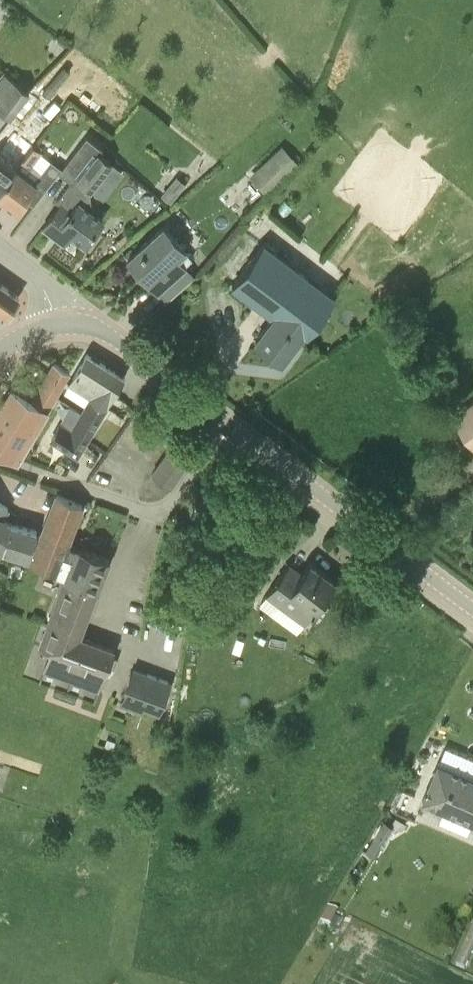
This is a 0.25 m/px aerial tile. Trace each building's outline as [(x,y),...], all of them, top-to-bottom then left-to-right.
[(42,91),(49,97),(70,70),(63,65),(42,91)] [(4,98),(15,83),(5,75),(0,81),(0,95),(4,98)] [(15,83),(4,98),(0,102),(0,106),(11,114),(28,92),(15,83)] [(36,92),(13,124),(25,132),(48,100),(36,92)] [(82,202),(91,190),(113,161),(101,151),(103,148),(86,135),(63,166),(75,175),(56,200),(60,203),(43,226),(55,235),(62,225),(85,242),(104,217),(82,202)] [(14,154),(23,160),(34,145),(25,138),(14,154)] [(32,166),(42,151),(34,145),(23,160),(17,167),(14,165),(0,185),(0,193),(18,207),(37,181),(46,187),(61,167),(51,159),(41,173),(32,166)] [(286,148),(253,179),(267,194),(300,163),(296,158),(299,155),(295,151),(292,154),(286,148)] [(14,165),(0,155),(0,185),(14,165)] [(161,194),(170,202),(178,192),(169,185),(161,194)] [(179,258),(187,251),(164,225),(127,257),(159,292),(174,279),(171,274),(183,262),(179,258)] [(304,338),(335,297),(263,242),(232,284),(274,315),(256,339),(283,359),(301,336),(304,338)] [(9,313),(19,296),(0,282),(0,307),(9,313)] [(90,398),(106,408),(125,376),(87,352),(68,384),(90,398)] [(70,371),(54,361),(33,400),(12,387),(0,406),(0,448),(12,454),(13,453),(20,457),(51,405),(49,404),(63,380),(64,381),(70,371)] [(77,455),(106,408),(90,398),(71,430),(61,424),(51,439),(77,455)] [(452,416),(472,444),(472,401),(452,416)] [(152,473),(170,486),(187,461),(169,448),(152,473)] [(61,557),(67,541),(83,502),(58,492),(43,533),(32,562),(57,571),(62,557),(61,557)] [(29,556),(37,530),(11,522),(2,516),(9,507),(0,501),(0,548),(2,550),(29,556)] [(66,578),(97,588),(109,557),(67,541),(61,557),(62,557),(57,571),(67,576),(66,578)] [(267,593),(305,621),(336,579),(310,560),(302,571),(289,562),(267,593)] [(12,564),(9,574),(21,578),(24,567),(12,564)] [(79,635),(97,588),(66,578),(52,614),(48,624),(79,635)] [(115,648),(79,635),(48,624),(40,646),(51,650),(44,669),(100,689),(115,648)] [(160,714),(172,679),(134,665),(121,699),(160,714)] [(107,736),(104,745),(112,749),(116,740),(107,736)] [(470,777),(471,776),(443,764),(437,777),(433,775),(422,799),(472,821),(472,778),(470,777)] [(381,847),(394,825),(384,819),(371,841),(381,847)] [(472,963),(472,930),(459,964),(470,969),(472,963)]
